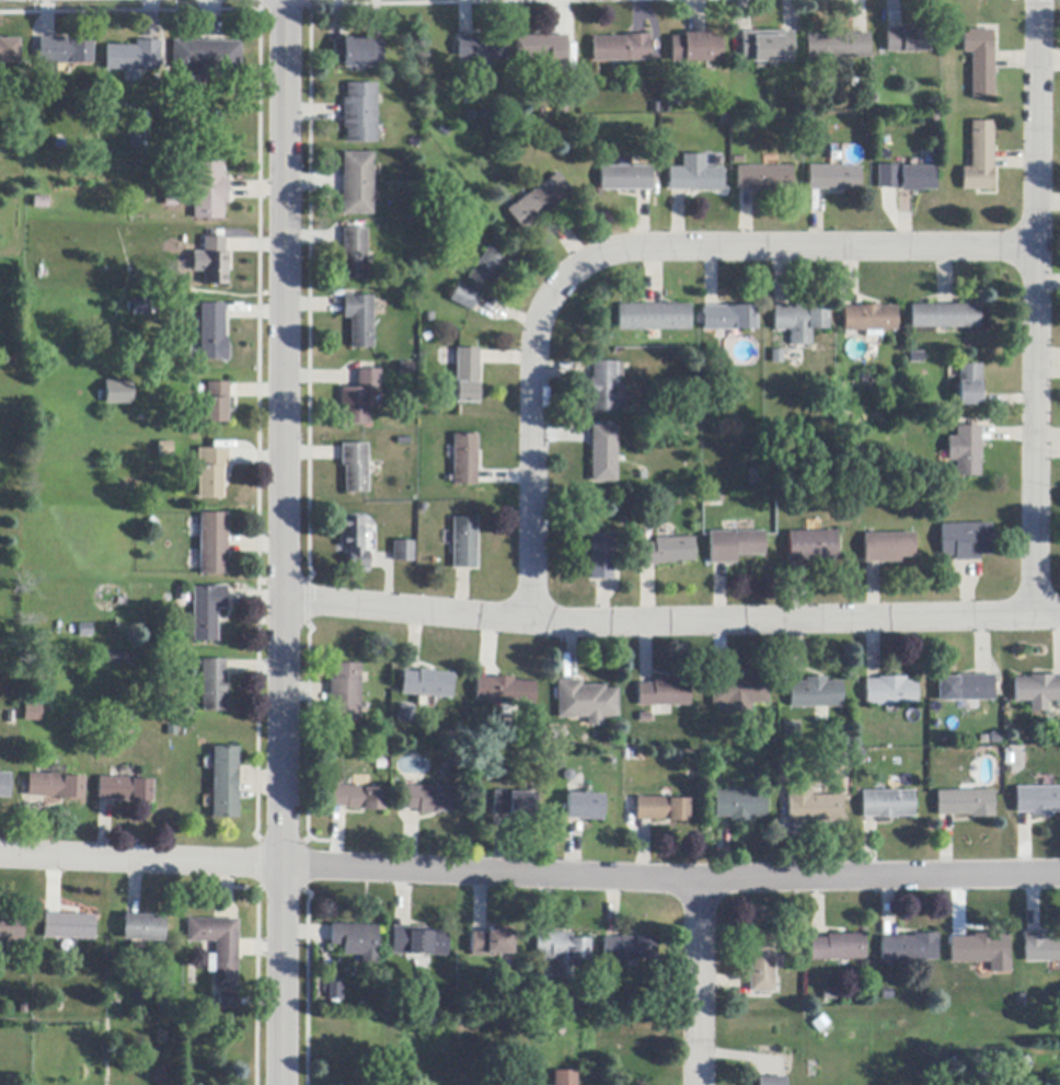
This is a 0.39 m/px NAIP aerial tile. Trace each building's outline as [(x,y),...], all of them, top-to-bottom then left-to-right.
[(886,53),(886,31),(888,31),(901,30),(929,30),(930,51),(886,53)] [(993,53),(994,69),(994,99),(972,99),(971,53),(965,53),(964,31),(993,31),(993,53)] [(794,35),(794,62),(764,62),(764,70),(756,70),(756,62),(742,64),(741,50),(741,33),(751,33),(783,33),(794,33),(794,35)] [(867,34),(869,34),(869,58),(849,59),(849,66),(833,66),(833,59),(807,59),(807,35),(832,35),(832,33),(854,33),(854,34),(867,34)] [(722,36),(722,62),(671,62),(671,37),(683,37),(683,34),(684,34),(706,34),(708,34),(708,36),(722,36)] [(621,61),(611,62),(592,62),(591,38),(625,37),(625,35),(632,35),(644,35),(647,35),(649,35),(650,55),(648,55),(648,61),(621,61)] [(457,38),(459,38),(472,37),(505,36),(506,60),(491,61),(491,69),(472,70),(472,57),(458,58),(457,38)] [(516,37),(551,36),(566,36),(566,58),(516,59),(516,37)] [(372,38),(372,41),(380,41),(382,41),(382,64),(372,64),(372,68),(365,68),(365,67),(349,67),(349,68),(342,68),(342,64),(332,64),(332,41),(342,41),(342,38),(349,38),(349,41),(365,41),(365,38),(372,38)] [(19,64),(0,64),(0,39),(19,39),(19,64)] [(54,39),(72,39),(72,42),(92,43),(92,64),(70,64),(70,65),(56,65),(56,72),(56,77),(41,77),(41,62),(39,62),(39,61),(39,39),(54,39)] [(142,42),(160,42),(159,50),(158,50),(158,71),(105,70),(105,46),(136,46),(136,42),(142,42)] [(198,42),(220,42),(240,43),(240,71),(210,71),(210,77),(206,76),(191,76),(189,76),(189,70),(172,70),(172,42),(198,42)] [(376,84),(376,96),(376,105),(376,123),(376,132),(376,143),(346,143),(346,129),(343,129),(343,123),(343,106),(343,99),(346,99),(346,84),(376,84)] [(994,122),(994,168),(994,169),(994,172),(993,172),(993,191),(963,191),(963,168),(971,168),(971,122),(994,122)] [(130,150),(129,137),(140,137),(140,150),(130,150)] [(372,154),(372,166),(372,175),(371,215),(343,215),(343,192),(343,176),(343,154),(372,154)] [(723,192),(684,192),(671,192),(668,192),(668,169),(682,169),(682,155),(704,155),(704,169),(723,169),(723,192)] [(227,182),(227,199),(227,205),(223,205),(223,220),(193,220),(193,208),(193,193),(193,188),(193,173),(193,162),(223,162),(223,176),(227,176),(227,182)] [(877,187),(896,187),(896,163),(877,164),(877,187)] [(648,192),(636,191),(599,191),(599,166),(650,168),(650,192),(648,192)] [(752,192),(739,192),(737,192),(737,166),(792,168),(792,192),(752,192)] [(825,191),(811,191),(808,191),(809,166),(861,168),(861,192),(825,191)] [(921,168),(935,168),(935,191),(922,191),(922,192),(912,192),(901,192),(901,168),(921,168)] [(556,213),(543,222),(540,226),(538,222),(522,233),(506,210),(556,173),(573,196),(557,208),(558,211),(556,213)] [(34,197),(47,198),(47,209),(34,208),(34,197)] [(366,253),(366,264),(366,279),(342,279),(342,245),(342,232),(342,230),(366,230),(366,253)] [(210,238),(224,239),(224,252),(224,254),(228,254),(227,286),(203,285),(204,270),(194,269),(195,255),(204,255),(204,238),(210,238)] [(468,277),(475,264),(486,246),(507,261),(496,278),(498,280),(489,293),(466,278),(468,277)] [(479,293),(471,311),(471,312),(448,301),(457,284),(479,293)] [(361,298),(371,297),(372,299),(372,315),(372,348),(350,348),(349,319),(343,319),(343,312),(343,296),(353,296),(353,298),(361,298)] [(132,300),(151,300),(151,316),(132,315),(132,311),(127,311),(127,303),(132,303),(132,300)] [(224,307),(224,320),(224,337),(227,337),(228,362),(221,362),(221,360),(200,361),(200,359),(200,319),(200,304),(224,304),(224,307)] [(617,305),(644,305),(660,305),(689,305),(689,331),(659,331),(659,339),(646,339),(646,331),(617,331),(617,305)] [(937,305),(953,305),(979,305),(979,328),(911,328),(911,305),(937,305)] [(737,331),(736,331),(736,332),(714,332),(702,332),(702,307),(704,307),(716,307),(754,307),(754,330),(737,331)] [(774,307),(788,307),(828,307),(828,330),(810,330),(810,346),(790,346),(790,331),(773,331),(773,307),(774,307)] [(897,332),(843,332),(843,312),(843,308),(859,308),(861,308),(861,307),(880,307),(880,308),(897,307),(897,332)] [(477,351),(477,365),(477,383),(479,383),(477,404),(456,404),(456,402),(456,388),(456,384),(454,384),(456,349),(477,349),(477,351)] [(783,350),(783,363),(771,363),(771,350),(783,350)] [(910,353),(923,353),(923,363),(910,363),(910,353)] [(615,362),(615,413),(591,413),(591,399),(589,399),(589,380),(589,379),(591,379),(591,365),(591,362),(615,362)] [(413,374),(399,374),(399,363),(413,363),(413,374)] [(980,395),(980,406),(958,406),(958,383),(958,365),(981,366),(980,395)] [(375,370),(380,370),(380,391),(369,391),(368,425),(343,425),(344,406),(341,406),(341,389),(357,389),(357,384),(357,370),(375,370)] [(129,380),(129,402),(103,402),(103,380),(129,380)] [(228,383),(228,385),(228,397),(228,424),(194,423),(194,409),(203,409),(203,400),(207,400),(207,383),(228,383)] [(590,483),(590,442),(590,427),(617,427),(617,483),(590,483)] [(980,427),(980,441),(980,477),(956,477),(956,462),(948,462),(948,438),(956,438),(957,427),(980,427)] [(476,436),(476,471),(476,484),(476,485),(452,485),(453,436),(476,436)] [(158,442),(172,442),(172,457),(158,457),(158,442)] [(367,462),(368,475),(368,493),(345,493),(345,466),(342,466),(342,460),(342,448),(342,445),(367,445),(367,462)] [(209,450),(228,450),(228,465),(228,469),(222,469),(222,498),(197,498),(197,449),(209,450)] [(227,536),(227,553),(227,575),(199,575),(199,513),(227,515),(227,536)] [(365,535),(365,552),(369,552),(369,554),(369,568),(369,570),(349,570),(349,549),(341,549),(341,519),(365,519),(365,535)] [(469,568),(457,568),(452,568),(452,519),(476,519),(476,568),(469,568)] [(981,556),(979,556),(980,562),(955,562),(955,557),(953,557),(943,557),(942,526),(991,523),(992,556),(981,556)] [(725,565),(714,565),(710,565),(708,532),(722,532),(753,532),(763,532),(763,556),(736,556),(736,565),(725,565)] [(805,563),(803,563),(792,564),(787,564),(787,558),(788,558),(788,532),(837,532),(837,563),(805,563)] [(613,533),(612,566),(612,580),(597,580),(590,580),(590,533),(613,533)] [(879,564),(867,564),(864,564),(864,534),(914,534),(914,558),(900,558),(900,563),(879,564)] [(654,566),(640,566),(637,566),(636,543),(655,543),(655,539),(693,539),(693,563),(673,563),(673,564),(657,565),(657,566),(654,566)] [(393,562),(393,554),(393,542),(413,542),(413,562),(393,562)] [(226,592),(226,605),(226,609),(217,609),(217,643),(193,643),(193,608),(193,595),(193,588),(212,588),(212,587),(226,587),(226,592)] [(80,625),(92,625),(92,637),(79,637),(80,625)] [(106,654),(132,655),(132,665),(106,663),(106,654)] [(226,662),(226,674),(226,712),(201,712),(201,693),(201,673),(201,660),(226,660),(226,662)] [(360,665),(360,674),(360,683),(360,705),(360,714),(360,723),(333,723),(333,707),(330,707),(330,702),(330,685),(330,680),(333,680),(333,665),(360,665)] [(450,699),(401,694),(403,672),(405,672),(417,673),(418,673),(418,670),(434,671),(434,673),(452,674),(450,699)] [(994,699),(994,701),(979,702),(958,702),(938,702),(938,678),(957,678),(957,677),(977,676),(994,676),(994,699)] [(1055,678),(1059,678),(1059,702),(1045,702),(1034,702),(1015,702),(1015,679),(1030,679),(1030,677),(1053,677),(1053,678),(1055,678)] [(532,707),(515,706),(502,705),(474,703),(476,679),(493,680),(493,678),(512,679),(512,682),(534,683),(532,707)] [(828,707),(815,708),(790,708),(790,704),(790,683),(804,682),(805,682),(805,678),(826,678),(826,682),(842,682),(842,707),(828,707)] [(918,705),(866,706),(865,680),(867,680),(878,680),(878,678),(880,678),(906,678),(906,681),(917,681),(918,705)] [(711,680),(714,680),(727,679),(767,679),(768,704),(749,705),(750,714),(725,715),(724,705),(711,705),(711,680)] [(689,706),(670,706),(650,707),(637,707),(637,684),(640,684),(652,684),(653,684),(653,680),(670,680),(670,682),(689,682),(689,706)] [(557,719),(556,681),(561,681),(577,681),(580,681),(580,686),(604,686),(604,690),(617,690),(618,718),(601,718),(601,727),(587,727),(586,718),(557,719)] [(24,705),(42,705),(41,722),(24,722),(24,705)] [(413,706),(413,722),(399,720),(400,705),(413,706)] [(786,728),(797,728),(797,739),(785,738),(786,728)] [(238,767),(238,800),(238,819),(212,819),(212,748),(239,748),(238,767)] [(10,798),(0,798),(0,774),(11,774),(10,798)] [(35,775),(47,775),(65,776),(65,777),(84,778),(83,800),(53,799),(53,798),(43,797),(30,797),(27,797),(28,774),(35,775)] [(111,778),(118,778),(134,778),(134,781),(153,781),(152,803),(131,803),(131,801),(113,800),(101,800),(99,800),(99,778),(111,778)] [(842,821),(802,821),(788,821),(787,785),(792,785),(811,785),(811,796),(842,796),(842,821)] [(353,787),(365,787),(365,789),(369,789),(384,790),(383,811),(347,810),(347,808),(346,808),(333,808),(331,808),(332,786),(353,787)] [(406,787),(420,788),(457,789),(456,813),(437,813),(437,815),(418,815),(418,810),(403,810),(403,804),(404,787),(406,787)] [(1016,788),(1059,787),(1059,812),(1051,812),(1051,817),(1033,817),(1033,813),(1032,813),(1018,813),(1016,813),(1016,788)] [(728,818),(716,818),(714,818),(714,793),(727,793),(750,792),(765,792),(767,818),(750,818),(750,822),(730,822),(729,818),(728,818)] [(876,818),(864,818),(862,818),(862,793),(874,792),(885,792),(914,792),(914,818),(897,818),(897,819),(878,820),(878,818),(876,818)] [(953,816),(940,816),(937,816),(937,793),(972,792),(980,792),(994,792),(994,811),(995,811),(995,818),(971,818),(971,816),(953,816)] [(522,794),(534,794),(535,794),(535,819),(508,819),(508,816),(494,816),(492,816),(493,794),(522,794)] [(567,794),(581,795),(602,795),(601,821),(581,820),(566,820),(566,794),(567,794)] [(661,798),(669,798),(669,800),(671,800),(689,800),(689,822),(667,822),(667,821),(650,820),(637,820),(636,820),(636,798),(661,798)] [(4,943),(0,943),(0,913),(8,913),(8,917),(23,917),(23,921),(25,921),(24,934),(23,934),(23,943),(19,943),(19,944),(4,943)] [(47,914),(60,915),(95,916),(94,940),(78,940),(59,939),(44,938),(45,914),(47,914)] [(127,915),(140,915),(164,917),(163,943),(123,940),(124,915),(127,915)] [(220,921),(233,921),(238,921),(238,940),(238,957),(238,989),(235,989),(215,989),(216,972),(209,972),(208,972),(208,955),(216,956),(216,943),(203,943),(187,943),(187,920),(220,921)] [(377,966),(361,966),(361,956),(343,956),(343,946),(330,946),(330,940),(331,927),(331,925),(378,926),(377,966)] [(394,927),(410,928),(429,930),(429,933),(448,933),(447,957),(428,956),(428,955),(408,955),(408,956),(391,955),(392,927),(394,927)] [(511,932),(510,955),(482,955),(482,958),(471,957),(471,955),(469,955),(470,934),(472,934),(485,934),(486,934),(486,932),(511,932)] [(538,933),(550,934),(571,934),(571,939),(589,939),(588,961),(576,961),(576,969),(572,968),(572,978),(568,981),(560,981),(555,977),(555,961),(542,961),(542,956),(535,956),(535,933),(538,933)] [(1042,940),(1059,940),(1059,962),(1025,962),(1024,942),(1023,942),(1023,934),(1027,934),(1039,934),(1042,934),(1042,940)] [(864,960),(810,960),(810,939),(813,939),(825,938),(828,938),(828,935),(864,935),(864,960)] [(937,961),(882,961),(880,937),(883,937),(895,937),(913,937),(913,935),(937,935),(937,942),(936,942),(937,961)] [(989,963),(950,963),(950,938),(954,938),(966,938),(973,938),(973,935),(993,935),(993,937),(1007,937),(1009,960),(1009,973),(989,973),(989,963)] [(774,969),(774,993),(773,993),(771,993),(749,993),(749,977),(749,936),(774,936),(774,969)] [(656,938),(655,960),(637,959),(636,959),(636,960),(627,960),(602,960),(602,938),(604,938),(617,938),(635,939),(635,937),(656,938)] [(343,982),(342,1001),(329,1001),(329,982),(343,982)] [(235,995),(237,995),(237,999),(237,1006),(237,1008),(219,1008),(219,995),(235,995)] [(154,1076),(166,1069),(172,1076),(160,1084),(154,1076)] [(576,1072),(577,1084),(554,1084),(553,1072),(576,1072)] [(784,1076),(755,1076),(755,1084),(784,1084),(784,1076)]
